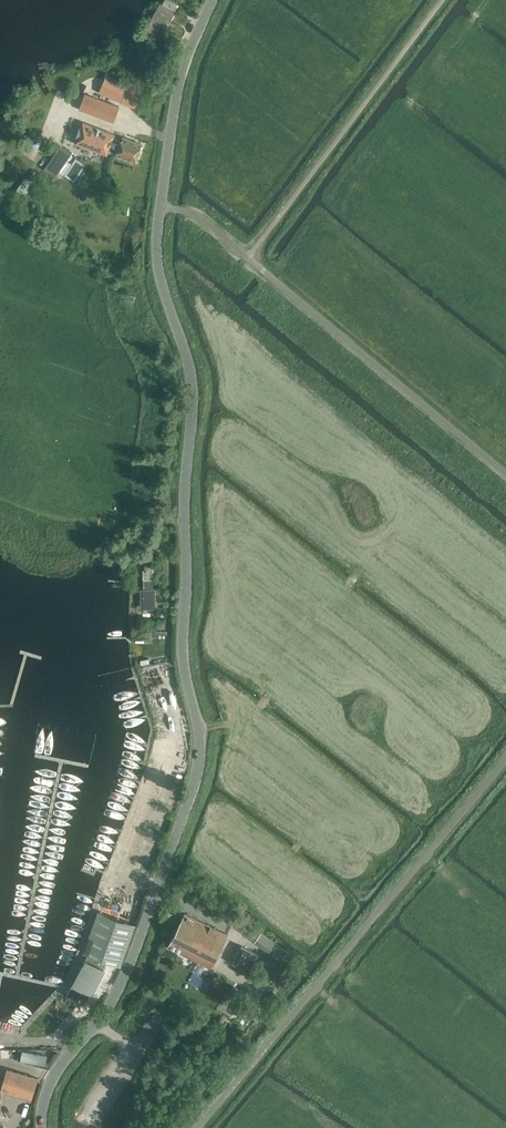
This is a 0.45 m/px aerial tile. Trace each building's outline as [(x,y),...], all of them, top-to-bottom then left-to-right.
[(178,3),(172,0),(164,0),(162,4),(160,2),(147,28),(157,32),(161,25),(164,27),(166,27),(167,26),(168,25),(168,24),(168,23),(167,22),(168,19),(171,21),(176,11),(175,10),(178,3)] [(131,80),(127,79),(109,71),(101,92),(137,108),(143,93),(128,86),(131,80)] [(113,122),(119,106),(86,93),(80,109),(113,122)] [(107,155),(115,134),(83,122),(75,143),(107,155)] [(114,138),(109,150),(118,153),(117,155),(135,161),(142,144),(124,138),(123,141),(114,138)] [(56,177),(72,154),(60,146),(44,169),(56,177)] [(142,590),(143,606),(155,606),(155,590),(142,590)] [(98,913),(83,955),(120,969),(136,927),(98,913)] [(212,968),(228,935),(185,913),(168,947),(212,968)] [(254,942),(282,963),(289,953),(261,932),(254,942)] [(241,944),(234,962),(251,969),(259,951),(241,944)] [(86,956),(67,993),(87,1003),(106,967),(86,956)] [(23,1050),(21,1059),(40,1062),(41,1053),(23,1050)] [(8,1069),(1,1090),(32,1099),(38,1078),(8,1069)]
